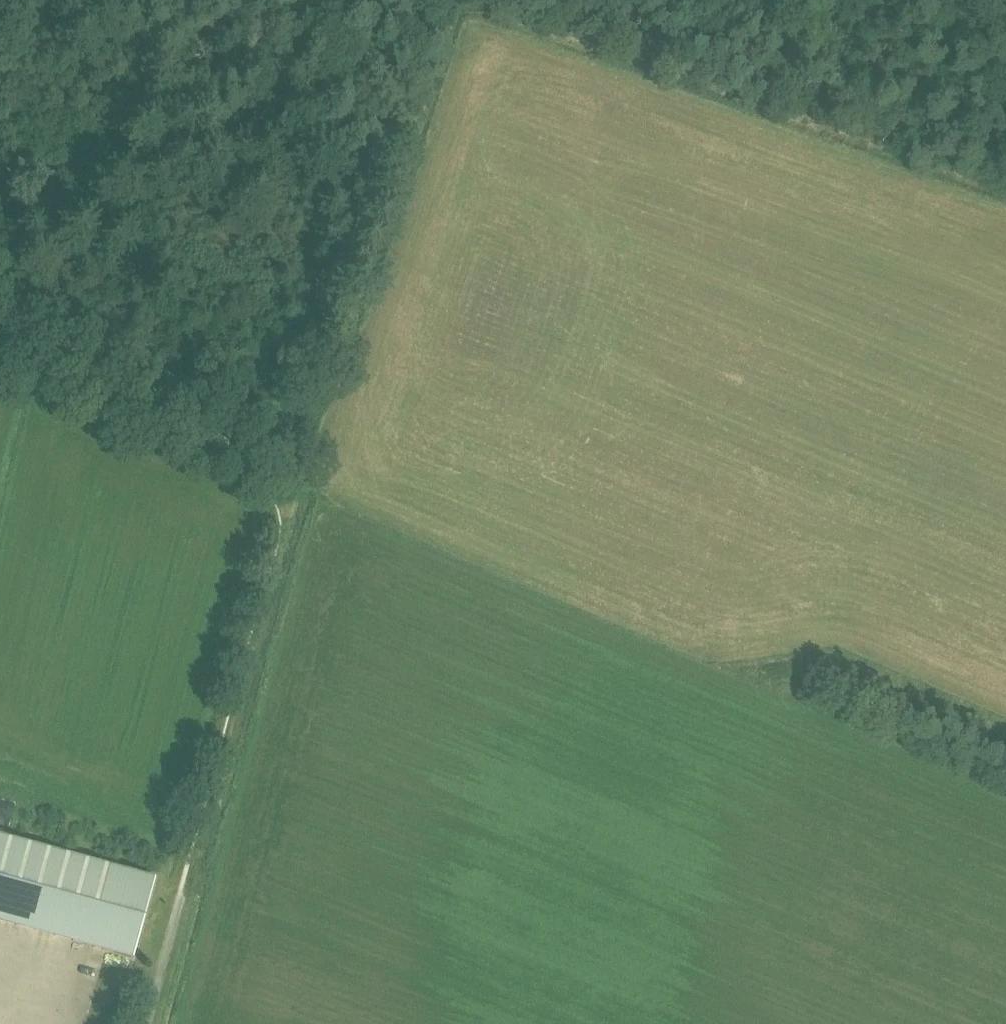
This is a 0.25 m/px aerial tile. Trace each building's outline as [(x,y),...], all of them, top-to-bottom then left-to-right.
[(135,954),(155,875),(0,835),(0,919),(135,954)] [(89,956),(86,967),(109,973),(112,963),(89,956)]
